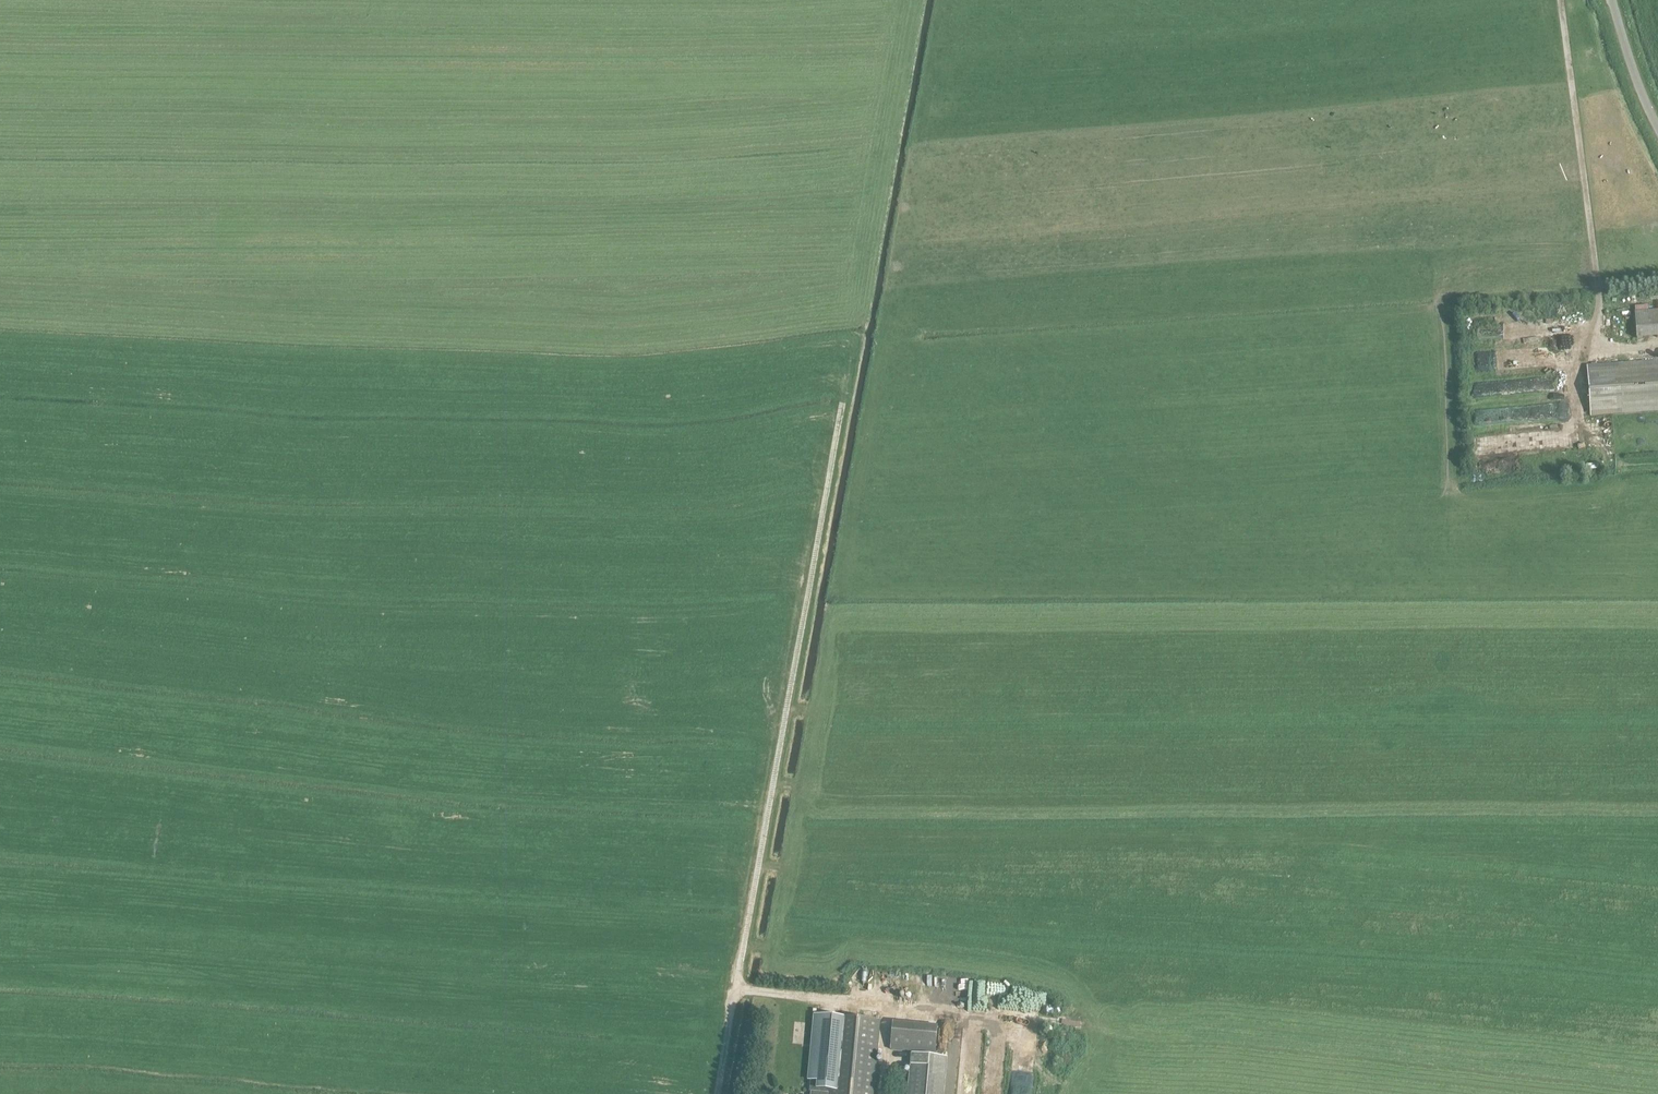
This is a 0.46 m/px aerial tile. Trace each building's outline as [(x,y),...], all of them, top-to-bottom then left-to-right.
[(1635,313),(1637,339),(1657,337),(1657,311),(1635,313)] [(1586,366),(1590,416),(1657,412),(1657,362),(1586,366)] [(880,1021),(835,1017),(828,1093),(811,1091),(811,1093),(873,1093),(880,1021)] [(891,1050),(935,1054),(937,1027),(893,1023),(891,1050)] [(912,1056),(909,1093),(942,1093),(945,1058),(912,1056)]
